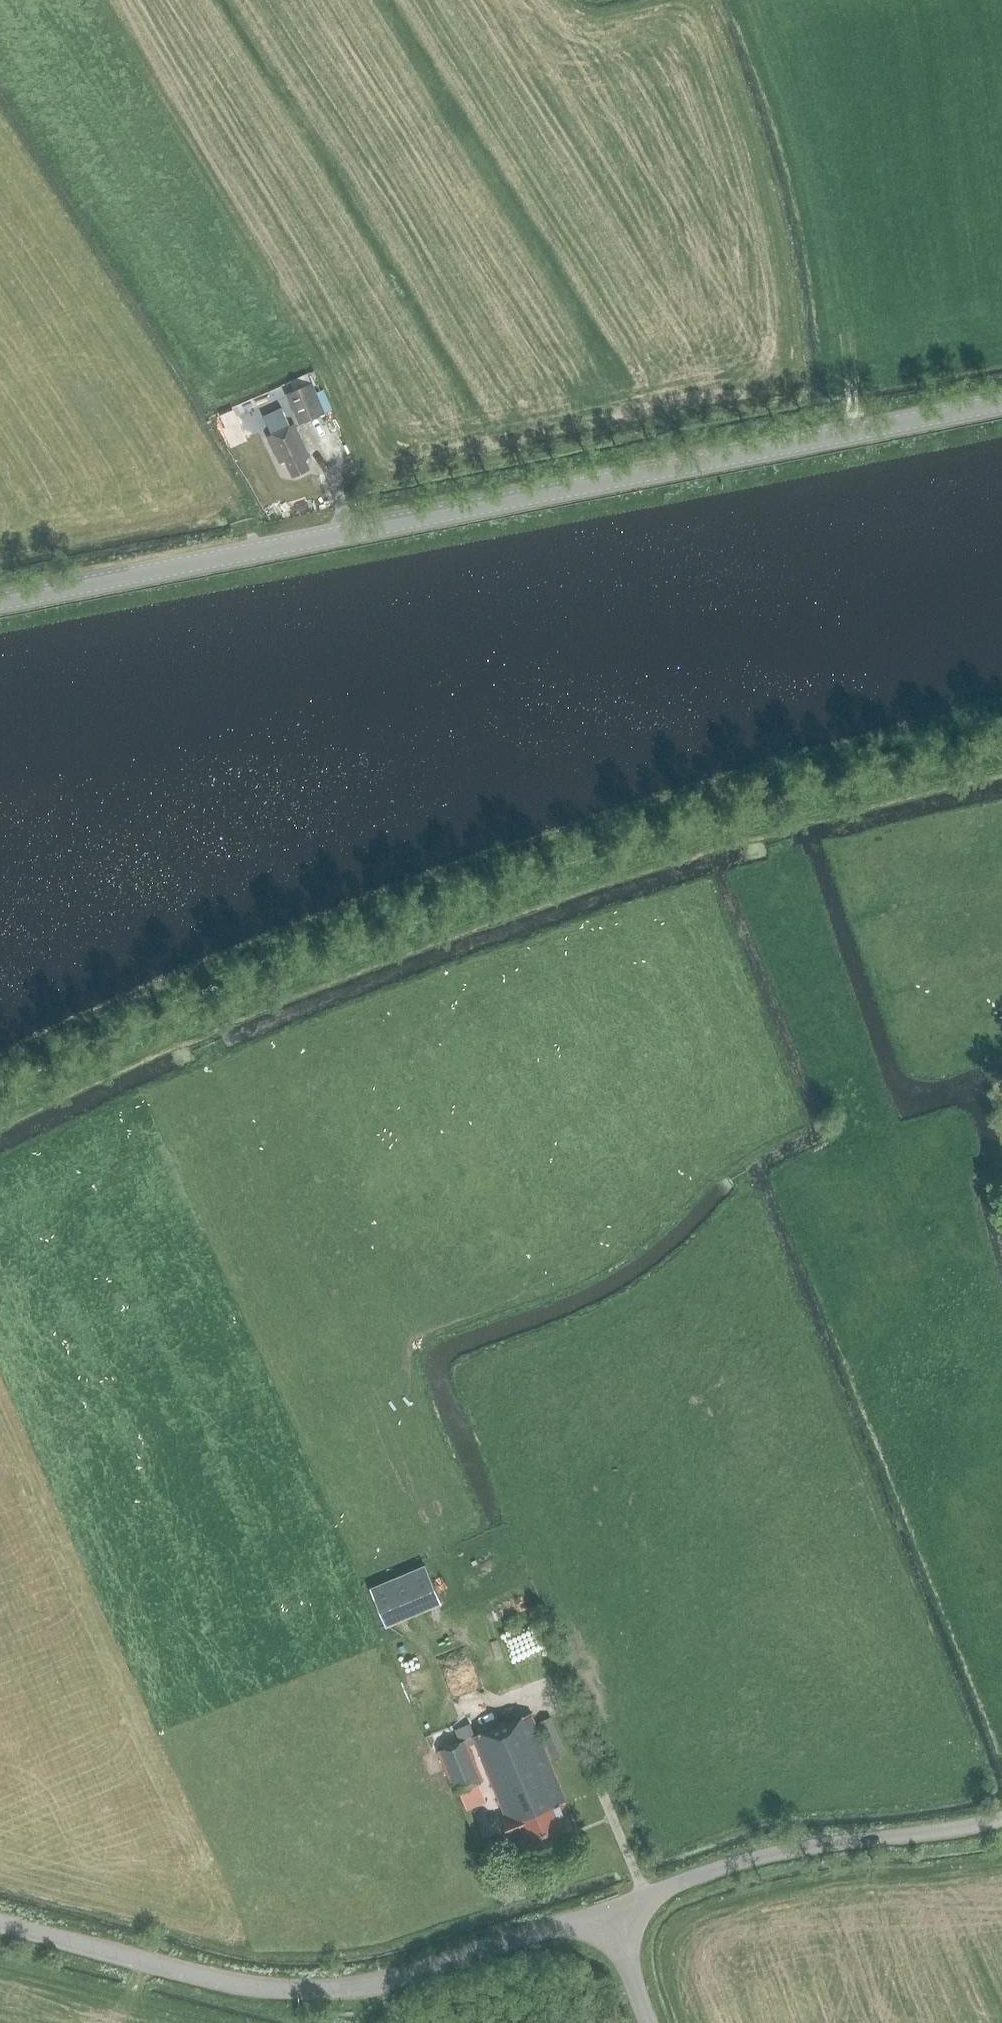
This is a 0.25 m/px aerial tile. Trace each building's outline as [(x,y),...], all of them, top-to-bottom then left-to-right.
[(325,413),(312,382),(285,393),(298,424),(325,413)] [(259,409),(271,434),(267,436),(280,463),(285,461),(292,477),(308,469),(304,460),(309,458),(294,424),(289,425),(278,400),(259,409)] [(234,435),(265,425),(262,417),(231,428),(234,435)] [(374,1585),(391,1625),(447,1601),(429,1561),(374,1585)] [(505,1817),(501,1819),(509,1838),(516,1835),(521,1847),(570,1827),(560,1802),(564,1800),(530,1715),(474,1737),(473,1737),(476,1743),(505,1817)] [(554,1759),(565,1754),(550,1717),(539,1722),(554,1759)] [(459,1791),(466,1810),(486,1802),(479,1784),(481,1783),(467,1746),(476,1743),(473,1737),(474,1737),(469,1724),(454,1729),(459,1742),(437,1750),(454,1793),(459,1791)]
